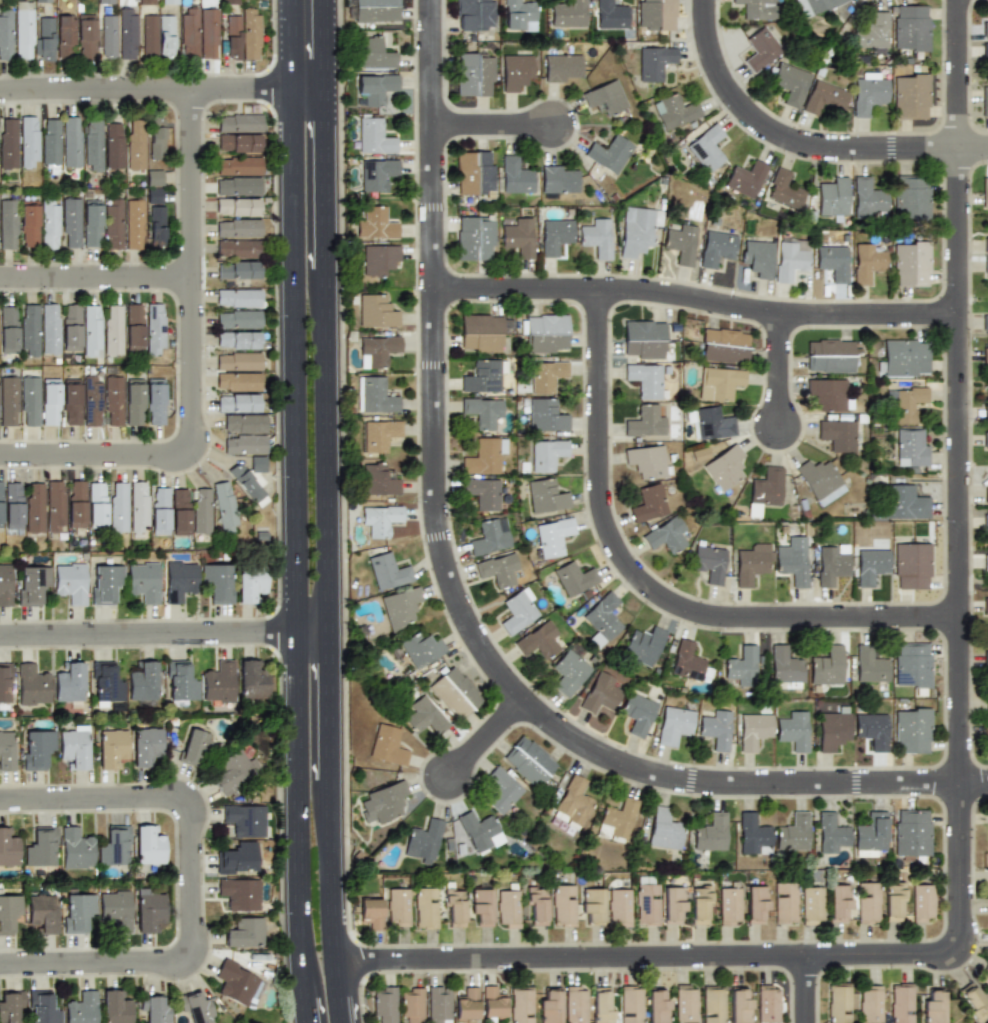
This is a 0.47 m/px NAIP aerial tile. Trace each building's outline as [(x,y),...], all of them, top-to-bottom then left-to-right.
[(399,22),(399,0),(348,0),(348,22),(399,22)] [(494,29),(494,0),(456,0),(456,29),(494,29)] [(503,31),(536,31),(536,0),(503,0),(503,31)] [(586,0),(550,0),(551,27),(586,26),(586,0)] [(627,28),(627,1),(615,1),(615,0),(596,0),(596,28),(627,28)] [(676,31),(676,0),(637,0),(637,31),(676,31)] [(776,19),(776,0),(731,0),(731,7),(742,7),(742,20),(776,19)] [(803,20),(850,0),(794,0),(803,20)] [(15,60),(34,60),(34,1),(15,1),(15,60)] [(929,5),(892,5),(892,51),(929,51),(929,5)] [(119,58),(138,58),(138,7),(119,7),(119,58)] [(199,58),(198,8),(181,8),(182,58),(199,58)] [(199,9),(200,59),(218,58),(217,9),(199,9)] [(258,60),(260,9),(243,9),(241,60),(258,60)] [(12,60),(12,10),(0,10),(0,60),(12,60)] [(852,23),(852,51),(887,51),(887,12),(871,12),(871,24),(852,23)] [(116,14),(101,14),(101,57),(116,57),(116,14)] [(75,15),(56,15),(56,60),(75,60),(75,15)] [(77,15),(77,60),(96,60),(96,15),(77,15)] [(158,16),(143,15),(142,56),(157,56),(158,16)] [(173,16),(159,16),(160,59),(174,59),(173,16)] [(225,16),(226,59),(241,59),(240,16),(225,16)] [(53,60),(53,17),(39,17),(39,60),(53,60)] [(754,74),(783,49),(761,25),(742,42),(748,49),(739,57),(754,74)] [(359,67),(395,67),(395,49),(385,49),(385,35),(359,35),(359,67)] [(639,82),(665,82),(665,62),(676,62),(676,43),(638,44),(639,82)] [(544,81),(581,81),(581,49),(544,49),(544,81)] [(456,96),(494,96),(494,52),(456,52),(456,96)] [(502,93),(522,93),(522,81),(533,81),(533,54),(502,54),(502,93)] [(779,103),(798,109),(810,72),(777,61),(768,88),(783,92),(779,103)] [(893,118),(929,118),(929,73),(893,73),(893,118)] [(357,74),(357,96),(366,96),(366,106),(387,106),(387,96),(398,96),(398,74),(357,74)] [(853,77),(853,116),(874,116),(874,107),(887,107),(887,77),(853,77)] [(581,92),(589,112),(604,105),(608,115),(628,107),(616,78),(581,92)] [(802,111),(819,117),(822,106),(842,113),(849,91),(812,79),(802,111)] [(701,117),(694,96),(683,100),(679,91),(650,101),(661,132),(701,117)] [(261,114),(217,116),(217,133),(262,132),(261,114)] [(37,166),(37,116),(20,116),(20,166),(37,166)] [(396,134),(387,134),(387,116),(358,116),(358,153),(396,153),(396,134)] [(0,117),(0,168),(17,168),(17,117),(0,117)] [(80,166),(80,117),(63,117),(63,166),(80,166)] [(58,171),(58,118),(42,118),(42,171),(58,171)] [(84,171),(101,171),(102,119),(84,119),(84,171)] [(126,119),(126,169),(144,169),(144,119),(126,119)] [(105,167),(123,167),(123,121),(105,121),(105,167)] [(685,146),(707,173),(729,156),(716,140),(723,133),(714,122),(685,146)] [(164,159),(163,125),(149,125),(149,159),(164,159)] [(582,155),(615,176),(635,145),(612,131),(603,145),(593,138),(582,155)] [(260,134),(217,135),(217,152),(260,152),(260,134)] [(494,194),(494,151),(456,151),(456,194),(494,194)] [(522,165),(522,154),(501,154),(501,192),(534,192),(534,165),(522,165)] [(768,165),(749,156),(744,166),(734,161),(723,186),(752,200),(768,165)] [(217,175),(261,175),(261,157),(217,157),(217,175)] [(399,159),(360,159),(360,192),(388,192),(388,181),(399,181),(399,159)] [(541,192),(579,192),(579,165),(541,165),(541,192)] [(793,171),(774,166),(766,199),(800,207),(805,187),(790,183),(793,171)] [(146,187),(162,187),(162,169),(146,169),(146,187)] [(818,215),(848,215),(848,176),(827,176),(827,179),(818,179),(818,215)] [(929,177),(894,176),(893,219),(929,219),(929,177)] [(261,177),(215,177),(215,194),(261,194),(261,177)] [(868,187),(868,177),(853,177),(853,212),(887,212),(887,187),(868,187)] [(146,203),(161,203),(161,188),(146,188),(146,203)] [(259,197),(215,197),(215,215),(259,215),(259,197)] [(42,198),(42,249),(58,249),(58,198),(42,198)] [(63,247),(80,247),(80,198),(63,198),(63,247)] [(122,198),(104,198),(104,249),(122,249),(122,198)] [(17,199),(0,199),(0,248),(17,248),(17,199)] [(100,199),(83,199),(83,246),(100,246),(100,199)] [(143,248),(143,199),(125,199),(125,248),(143,248)] [(20,201),(20,248),(39,248),(39,201),(20,201)] [(356,237),(398,237),(398,217),(388,217),(388,204),(367,204),(367,215),(356,215),(356,237)] [(163,205),(149,205),(149,247),(163,247),(163,205)] [(664,209),(624,205),(619,257),(641,259),(642,250),(650,250),(652,228),(662,229),(664,209)] [(456,260),(494,260),(494,215),(456,215),(456,260)] [(533,258),(533,217),(511,217),(511,228),(500,228),(500,250),(513,250),(513,258),(533,258)] [(541,258),(563,258),(563,245),(573,245),(573,218),(541,219),(541,258)] [(578,249),(591,249),(591,259),(611,259),(611,218),(589,218),(589,228),(578,228),(578,249)] [(215,236),(261,236),(261,219),(215,219),(215,236)] [(698,226),(677,223),(676,232),(665,231),(662,251),(673,252),(671,263),(692,267),(698,226)] [(737,234),(705,230),(700,267),(720,269),(721,259),(733,261),(737,234)] [(808,273),(810,240),(778,239),(776,281),(796,282),(796,273),(808,273)] [(259,257),(259,240),(215,240),(215,257),(259,257)] [(740,264),(751,265),(750,277),(771,279),(775,242),(742,240),(740,264)] [(893,285),(929,285),(929,241),(893,241),(893,285)] [(854,284),(874,284),(874,273),(886,273),(886,252),(876,252),(876,242),(854,242),(854,284)] [(389,275),(389,265),(399,265),(399,245),(363,245),(363,275),(389,275)] [(826,282),(848,282),(848,246),(816,246),(816,270),(826,270),(826,282)] [(259,279),(259,261),(216,261),(216,279),(259,279)] [(261,290),(215,290),(215,306),(261,306),(261,290)] [(358,326),(399,326),(399,304),(388,304),(388,294),(358,294),(358,326)] [(42,354),(58,354),(58,303),(42,303),(42,354)] [(125,303),(125,352),(143,352),(143,303),(125,303)] [(163,303),(146,303),(146,353),(163,353),(163,303)] [(39,304),(21,304),(21,355),(39,355),(39,304)] [(62,304),(62,351),(80,351),(80,304),(62,304)] [(105,355),(122,355),(122,304),(105,304),(105,355)] [(83,355),(100,355),(100,305),(83,305),(83,355)] [(17,352),(17,306),(0,306),(0,352),(17,352)] [(261,311),(216,311),(216,327),(261,327),(261,311)] [(459,352),(503,352),(503,314),(459,314),(459,352)] [(520,334),(529,334),(529,352),(568,352),(568,314),(520,314),(520,334)] [(665,359),(665,320),(623,320),(623,359),(665,359)] [(750,331),(701,327),(699,361),(748,365),(750,331)] [(216,348),(259,348),(259,331),(216,331),(216,348)] [(359,368),(390,368),(390,357),(400,356),(400,335),(359,335),(359,368)] [(854,339),(805,339),(805,373),(854,373),(854,339)] [(878,339),(878,376),(928,376),(928,339),(878,339)] [(260,352),(215,352),(215,370),(260,370),(260,352)] [(461,371),(461,392),(502,392),(502,359),(470,359),(470,371),(461,371)] [(530,361),(530,393),(558,393),(558,382),(568,382),(568,361),(530,361)] [(662,364),(624,365),(624,379),(634,379),(634,399),(662,398),(662,364)] [(733,401),(733,390),(744,390),(744,369),(699,367),(698,400),(733,401)] [(261,390),(261,373),(215,373),(215,390),(261,390)] [(17,376),(0,376),(0,426),(17,426),(17,376)] [(101,376),(83,376),(83,425),(101,425),(101,376)] [(388,376),(359,376),(360,412),(399,412),(399,395),(388,395),(388,376)] [(21,426),(38,426),(38,377),(21,377),(21,426)] [(122,426),(122,377),(105,377),(105,426),(122,426)] [(164,378),(147,378),(147,424),(164,424),(164,378)] [(816,411),(851,411),(851,399),(843,399),(843,378),(806,378),(806,400),(816,400),(816,411)] [(42,379),(42,425),(59,425),(59,379),(42,379)] [(80,379),(63,379),(63,425),(80,425),(80,379)] [(125,383),(125,426),(143,426),(143,383),(125,383)] [(917,423),(917,402),(927,402),(927,387),(895,387),(895,423),(917,423)] [(260,393),(217,393),(217,411),(260,411),(260,393)] [(492,430),(492,419),(502,419),(502,398),(463,398),(463,410),(471,410),(471,430),(492,430)] [(568,431),(568,410),(558,410),(558,398),(528,398),(528,431),(568,431)] [(624,415),(624,436),(665,436),(665,413),(655,413),(655,403),(635,403),(635,415),(624,415)] [(736,436),(734,415),(722,415),(722,406),(682,409),(683,419),(694,419),(695,439),(736,436)] [(267,432),(267,415),(223,415),(223,432),(267,432)] [(855,420),(818,420),(818,442),(827,442),(827,453),(855,453),(855,420)] [(360,421),(360,453),(391,453),(391,442),(401,442),(401,421),(360,421)] [(928,468),(928,428),(896,428),(896,468),(928,468)] [(266,472),(266,435),(223,435),(223,454),(250,454),(250,472),(266,472)] [(461,473),(496,474),(496,458),(505,458),(506,437),(472,437),(472,456),(461,456),(461,473)] [(531,441),(531,473),(556,473),(556,461),(568,461),(568,441),(531,441)] [(720,492),(744,476),(738,466),(747,460),(736,442),(702,464),(720,492)] [(639,480),(669,477),(666,444),(624,448),(627,470),(637,469),(639,480)] [(793,468),(819,508),(847,490),(827,459),(816,465),(811,457),(793,468)] [(400,495),(400,473),(390,473),(390,462),(362,462),(362,495),(400,495)] [(750,505),(781,505),(782,466),(761,465),(761,477),(750,477),(750,505)] [(259,508),(270,498),(244,469),(233,479),(259,508)] [(556,476),(526,481),(531,514),(570,508),(567,486),(557,488),(556,476)] [(498,511),(498,479),(462,479),(462,499),(473,499),(473,511),(498,511)] [(63,531),(63,481),(47,481),(47,531),(63,531)] [(85,481),(67,481),(67,526),(85,526),(85,481)] [(146,481),(130,481),(130,534),(146,534),(146,481)] [(4,532),(23,532),(22,482),(4,482),(4,532)] [(43,482),(26,482),(26,532),(43,532),(43,482)] [(106,482),(88,482),(88,526),(106,526),(106,482)] [(127,482),(110,482),(110,532),(127,532),(127,482)] [(668,514),(660,483),(635,489),(638,501),(627,503),(632,523),(668,514)] [(918,484),(885,484),(885,517),(929,517),(929,496),(918,496),(918,484)] [(231,485),(213,488),(219,529),(237,526),(231,485)] [(151,534),(169,534),(169,487),(151,487),(151,534)] [(193,533),(210,533),(210,488),(193,488),(193,533)] [(172,489),(172,535),(189,535),(189,489),(172,489)] [(392,537),(392,526),(402,526),(402,506),(361,506),(361,527),(371,527),(371,537),(392,537)] [(641,535),(647,545),(656,540),(666,556),(692,541),(676,514),(641,535)] [(467,536),(470,554),(509,548),(505,517),(474,522),(476,535),(467,536)] [(540,558),(566,554),(564,542),(576,540),(573,517),(534,523),(540,558)] [(787,588),(807,588),(807,542),(775,542),(775,576),(787,576),(787,588)] [(931,589),(931,542),(894,542),(894,589),(931,589)] [(771,543),(745,543),(745,552),(736,552),(736,588),(755,588),(755,577),(771,577),(771,543)] [(726,548),(694,545),(691,571),(702,572),(700,584),(722,587),(726,548)] [(839,546),(818,546),(818,587),(829,587),(829,577),(849,577),(849,556),(839,556),(839,546)] [(366,557),(377,592),(413,580),(408,565),(398,568),(393,549),(366,557)] [(857,588),(879,588),(879,577),(889,577),(889,549),(857,549),(857,588)] [(474,562),(479,583),(491,580),(493,589),(514,584),(512,573),(518,572),(514,552),(474,562)] [(591,563),(578,568),(575,560),(553,568),(564,597),(599,584),(591,563)] [(196,593),(196,561),(165,561),(165,605),(185,605),(185,593),(196,593)] [(158,604),(158,562),(126,562),(127,593),(138,593),(138,604),(158,604)] [(11,563),(0,563),(0,606),(11,606),(11,563)] [(85,563),(53,563),(53,595),(64,595),(64,605),(85,605),(85,563)] [(231,563),(201,563),(201,584),(212,584),(212,603),(231,603),(231,563)] [(91,604),(112,604),(112,584),(122,584),(122,564),(91,564),(91,604)] [(39,606),(39,595),(49,595),(49,566),(18,566),(18,606),(39,606)] [(237,603),(256,603),(256,593),(265,593),(265,573),(237,573),(237,603)] [(380,596),(390,631),(418,624),(413,607),(423,605),(418,586),(380,596)] [(496,619),(508,636),(539,615),(521,589),(500,604),(506,612),(496,619)] [(581,616),(606,642),(624,624),(611,611),(619,603),(607,591),(581,616)] [(514,641),(526,658),(535,652),(541,661),(557,650),(551,641),(558,636),(547,618),(514,641)] [(632,627),(620,655),(651,668),(666,631),(648,623),(644,632),(632,627)] [(398,642),(413,670),(446,653),(436,634),(419,642),(415,633),(398,642)] [(670,673),(709,682),(712,669),(703,666),(706,656),(696,654),(699,643),(678,638),(670,673)] [(893,642),(893,686),(914,686),(914,694),(931,694),(931,642),(893,642)] [(756,644),(735,644),(735,655),(724,655),(724,677),(734,677),(734,687),(756,687),(756,644)] [(804,688),(804,655),(791,655),(791,644),(771,644),(771,688),(804,688)] [(810,683),(843,683),(843,644),(821,644),(821,654),(810,654),(810,683)] [(888,681),(888,655),(868,655),(868,644),(855,644),(855,681),(888,681)] [(548,670),(556,676),(549,685),(566,699),(591,668),(567,648),(548,670)] [(157,660),(138,660),(138,671),(128,671),(128,700),(157,700),(157,660)] [(201,671),(201,700),(234,700),(234,692),(234,660),(212,660),(212,671),(201,671)] [(267,670),(258,670),(258,660),(239,660),(239,698),(267,698),(267,670)] [(83,701),(83,661),(64,661),(64,672),(54,672),(54,701),(83,701)] [(91,661),(91,700),(124,700),(124,679),(113,679),(113,661),(91,661)] [(166,699),(198,699),(198,677),(188,677),(189,662),(167,661),(166,699)] [(50,673),(39,673),(39,662),(17,662),(17,704),(50,704),(50,673)] [(483,699),(450,662),(426,684),(458,721),(483,699)] [(11,702),(10,663),(0,664),(0,703),(11,702)] [(579,707),(597,715),(601,707),(612,713),(621,693),(613,689),(618,679),(597,669),(579,707)] [(657,702),(627,690),(618,714),(628,718),(623,731),(643,739),(657,702)] [(434,734),(448,724),(424,693),(398,713),(416,737),(429,728),(434,734)] [(694,709),(662,705),(657,745),(678,747),(679,737),(690,739),(694,709)] [(818,715),(818,752),(839,752),(839,741),(850,741),(850,706),(829,706),(829,715),(818,715)] [(697,739),(708,740),(707,751),(729,752),(732,710),(710,708),(709,719),(699,718),(697,739)] [(931,708),(894,708),(894,753),(931,753),(931,708)] [(808,710),(786,710),(786,720),(775,720),(775,741),(787,741),(787,752),(808,752),(808,710)] [(761,752),(761,741),(772,741),(772,713),(739,713),(739,752),(761,752)] [(887,713),(854,713),(854,740),(865,740),(865,752),(887,752),(887,713)] [(368,756),(405,766),(410,746),(399,743),(403,729),(377,722),(368,756)] [(61,758),(69,758),(69,769),(88,769),(88,724),(61,724),(61,758)] [(210,733),(189,726),(178,759),(199,766),(210,733)] [(161,727),(132,727),(132,767),(151,767),(151,756),(161,756),(161,727)] [(97,769),(117,769),(117,758),(127,758),(127,729),(97,729),(97,769)] [(54,730),(23,730),(23,769),(44,769),(44,749),(54,749),(54,730)] [(14,731),(0,731),(0,770),(14,770),(14,731)] [(558,762),(521,734),(500,761),(537,789),(558,762)] [(220,795),(261,773),(250,753),(243,756),(239,748),(213,761),(219,772),(210,777),(220,795)] [(501,816),(525,790),(496,764),(483,779),(492,787),(481,798),(501,816)] [(595,796),(586,793),(591,781),(571,772),(551,817),(580,830),(595,796)] [(405,813),(401,802),(409,799),(402,779),(363,793),(366,802),(357,805),(365,827),(405,813)] [(638,799),(619,795),(616,805),(604,802),(596,835),(628,843),(638,799)] [(223,826),(233,826),(233,836),(266,836),(266,805),(223,805),(223,826)] [(684,821),(662,818),(664,807),(653,805),(647,847),(679,852),(684,821)] [(476,856),(505,841),(490,811),(478,817),(473,807),(456,816),(476,856)] [(930,809),(893,809),(893,855),(930,855),(930,809)] [(693,849),(726,850),(726,811),(705,810),(704,829),(693,829),(693,849)] [(739,853),(771,853),(771,822),(760,822),(760,811),(739,811),(739,853)] [(808,811),(786,811),(786,825),(775,825),(775,849),(808,849),(808,811)] [(838,812),(818,812),(818,852),(839,852),(839,843),(849,843),(849,823),(838,823),(838,812)] [(886,850),(886,812),(865,812),(865,822),(854,822),(854,850),(886,850)] [(443,819),(423,816),(421,826),(409,824),(402,858),(434,864),(443,819)] [(94,868),(94,835),(83,835),(83,824),(61,824),(61,868),(94,868)] [(97,845),(97,865),(130,865),(130,824),(108,824),(108,845),(97,845)] [(154,824),(135,824),(135,864),(165,864),(165,834),(154,834),(154,824)] [(25,840),(25,866),(56,866),(56,826),(35,826),(35,840),(25,840)] [(18,836),(8,836),(8,827),(0,827),(0,865),(18,865),(18,836)] [(230,852),(218,852),(218,872),(256,872),(256,841),(230,841),(230,852)] [(658,925),(658,877),(636,877),(636,925),(658,925)] [(259,910),(259,878),(217,878),(217,899),(228,899),(228,910),(259,910)] [(690,924),(711,924),(711,880),(690,880),(690,924)] [(796,882),(774,882),(774,923),(796,923),(796,882)] [(878,924),(878,882),(857,882),(857,924),(878,924)] [(519,928),(519,883),(509,883),(509,892),(498,892),(498,928),(519,928)] [(904,883),(884,883),(884,922),(904,922),(904,883)] [(553,925),(575,925),(575,884),(553,884),(553,925)] [(829,884),(829,922),(850,922),(849,884),(829,884)] [(934,921),(934,884),(912,884),(912,921),(934,921)] [(746,922),(767,922),(767,885),(746,885),(746,922)] [(528,886),(528,925),(547,925),(547,886),(528,886)] [(801,923),(822,923),(822,886),(801,886),(801,923)] [(415,929),(437,929),(437,887),(415,887),(415,929)] [(603,887),(582,887),(582,923),(603,923),(603,887)] [(684,922),(684,887),(663,887),(663,922),(684,922)] [(739,887),(719,887),(719,925),(739,925),(739,887)] [(136,932),(155,932),(155,921),(166,921),(166,888),(136,888),(136,932)] [(409,888),(387,888),(387,927),(409,927),(409,888)] [(631,888),(608,888),(608,926),(631,926),(631,888)] [(465,889),(444,889),(444,927),(465,927),(465,889)] [(492,889),(471,889),(471,925),(492,925),(492,889)] [(131,890),(99,890),(99,922),(111,922),(111,932),(131,932),(131,890)] [(64,933),(85,933),(85,919),(94,919),(94,893),(64,893),(64,933)] [(57,894),(28,894),(28,923),(38,923),(38,934),(57,934),(57,894)] [(12,934),(12,915),(22,915),(22,895),(0,895),(0,934),(12,934)] [(358,920),(371,920),(371,930),(382,930),(382,898),(358,898),(358,920)] [(223,946),(263,946),(263,916),(234,916),(234,926),(223,926),(223,946)] [(217,991),(253,1009),(268,981),(223,957),(213,976),(222,981),(217,991)] [(987,984),(987,962),(980,981),(987,984)] [(850,983),(827,983),(827,1022),(850,1022),(850,983)] [(890,1022),(912,1022),(912,983),(890,983),(890,1022)] [(987,1015),(987,1006),(972,984),(957,995),(976,1022),(987,1015)] [(675,985),(675,1022),(696,1022),(696,989),(688,989),(688,985),(675,985)] [(757,1022),(779,1022),(779,985),(757,985),(757,1022)] [(859,1022),(881,1022),(881,985),(859,985),(859,1022)] [(373,986),(373,1022),(396,1022),(396,986),(373,986)] [(478,1021),(478,986),(466,986),(466,997),(455,997),(455,1021),(478,1021)] [(505,986),(483,986),(483,1019),(505,1019),(505,986)] [(511,986),(511,1022),(533,1022),(533,986),(511,986)] [(566,986),(566,1022),(586,1022),(586,986),(566,986)] [(620,1022),(642,1022),(642,986),(620,986),(620,1022)] [(923,986),(923,1022),(944,1022),(944,986),(923,986)] [(450,987),(427,988),(428,1022),(451,1022),(450,987)] [(539,987),(539,1022),(560,1022),(560,987),(539,987)] [(612,987),(593,987),(593,1022),(612,1022),(612,987)] [(703,987),(703,1022),(724,1022),(724,987),(703,987)] [(730,988),(730,1022),(750,1022),(750,988),(730,988)] [(132,999),(121,999),(121,989),(102,989),(102,1022),(132,1022),(132,999)] [(400,990),(401,1018),(405,1018),(405,1022),(423,1022),(422,989),(400,990)] [(66,1022),(97,1022),(97,990),(75,990),(75,1002),(66,1002),(66,1022)] [(186,1022),(215,1022),(208,997),(202,999),(200,990),(179,996),(186,1022)] [(668,1000),(663,1000),(663,990),(648,990),(647,1022),(667,1022),(668,1000)] [(23,1022),(23,991),(0,991),(0,1022),(23,1022)] [(61,1004),(50,1004),(50,991),(31,991),(31,1022),(61,1022),(61,1004)] [(168,996),(141,996),(141,1022),(161,1022),(168,1022),(168,996)]
